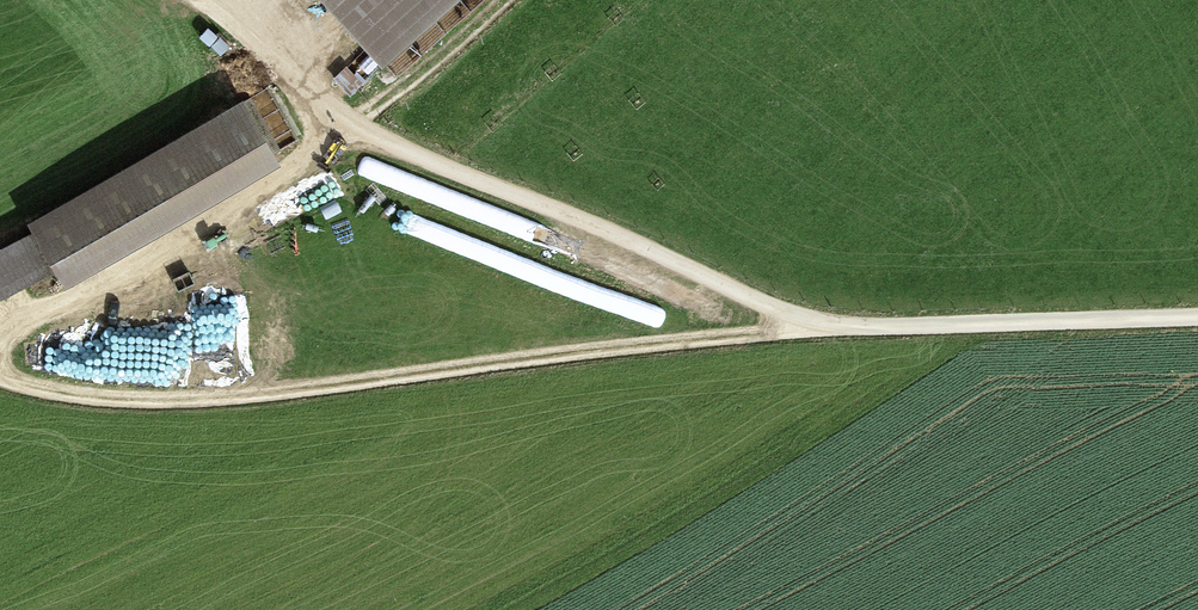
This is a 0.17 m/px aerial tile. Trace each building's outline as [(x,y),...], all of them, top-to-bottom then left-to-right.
[(375,69),(453,0),(314,0),(375,69)] [(0,248),(0,299),(269,151),(247,112),(0,248)]
